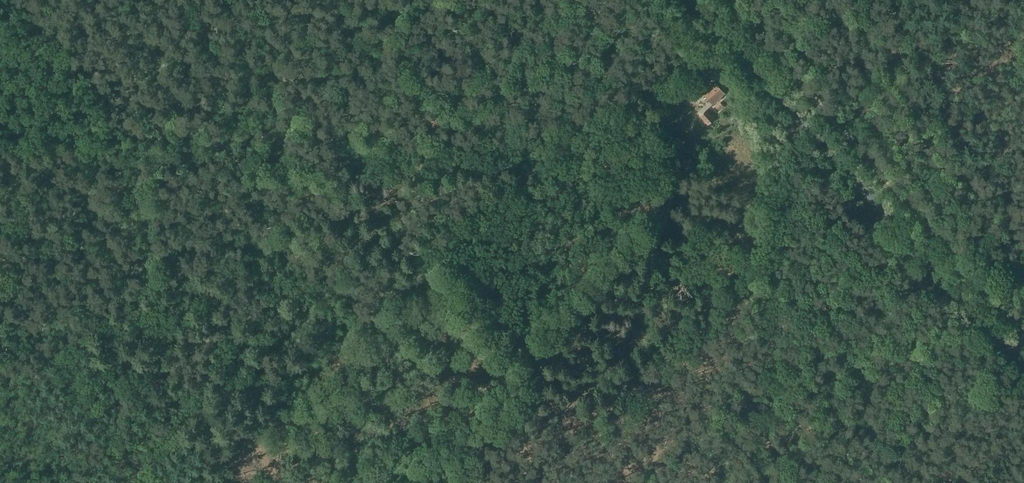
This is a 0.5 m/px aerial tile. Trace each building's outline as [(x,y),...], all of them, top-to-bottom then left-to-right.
[(713,103),(723,94),(724,93),(714,82),(704,92),(707,96),(704,99),(708,103),(711,100),(713,103)] [(706,109),(700,115),(708,124),(714,118),(706,109)]
